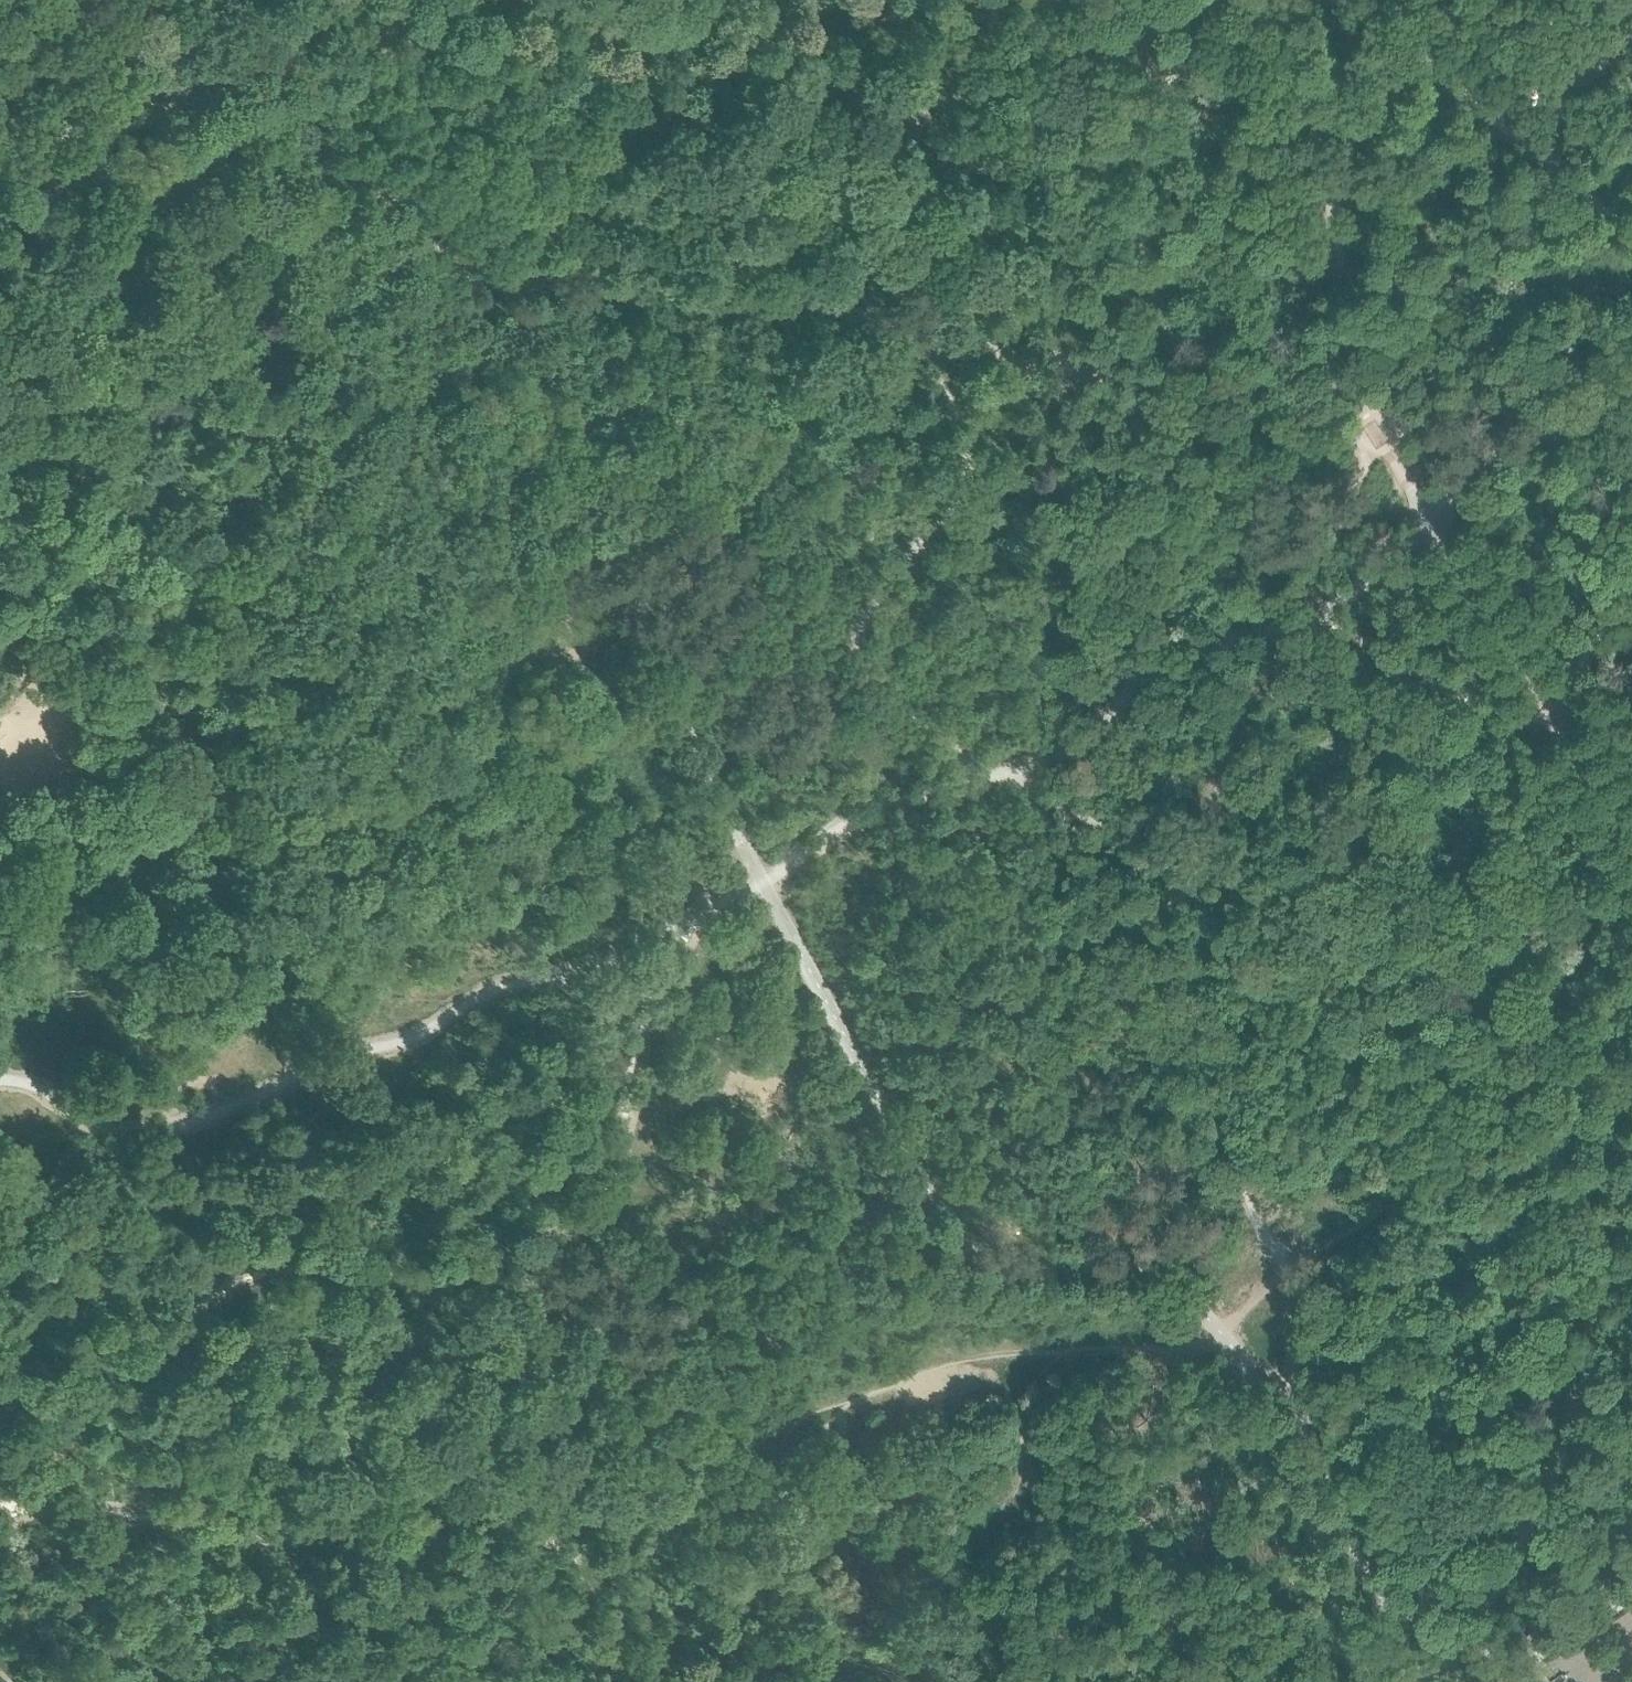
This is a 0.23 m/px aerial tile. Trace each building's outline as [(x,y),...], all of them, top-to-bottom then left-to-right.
[(1536,1629),(1528,1634),(1536,1648),(1545,1642),(1536,1629)]
